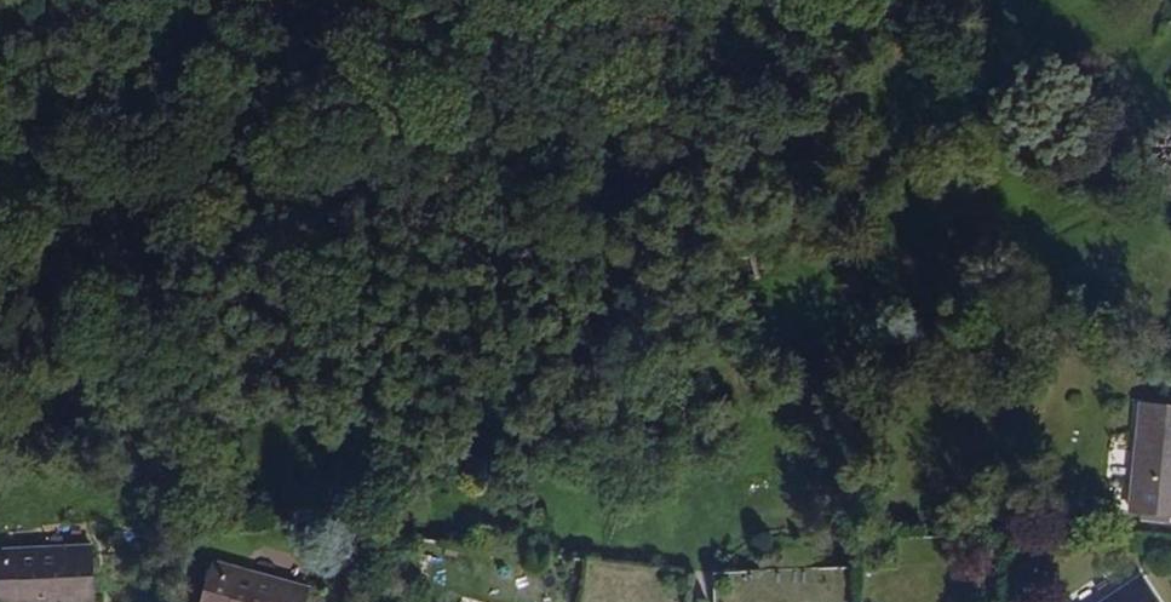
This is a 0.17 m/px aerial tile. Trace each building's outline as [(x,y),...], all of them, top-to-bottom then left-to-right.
[(1170,515),(1170,516),(1170,408),(1143,405),(1131,511),(1143,513),(1142,520),(1169,523),(1170,515)] [(0,548),(0,601),(94,601),(92,544),(0,548)] [(215,561),(203,601),(303,601),(308,587),(215,561)] [(1141,579),(1105,601),(1155,601),(1141,579)]
